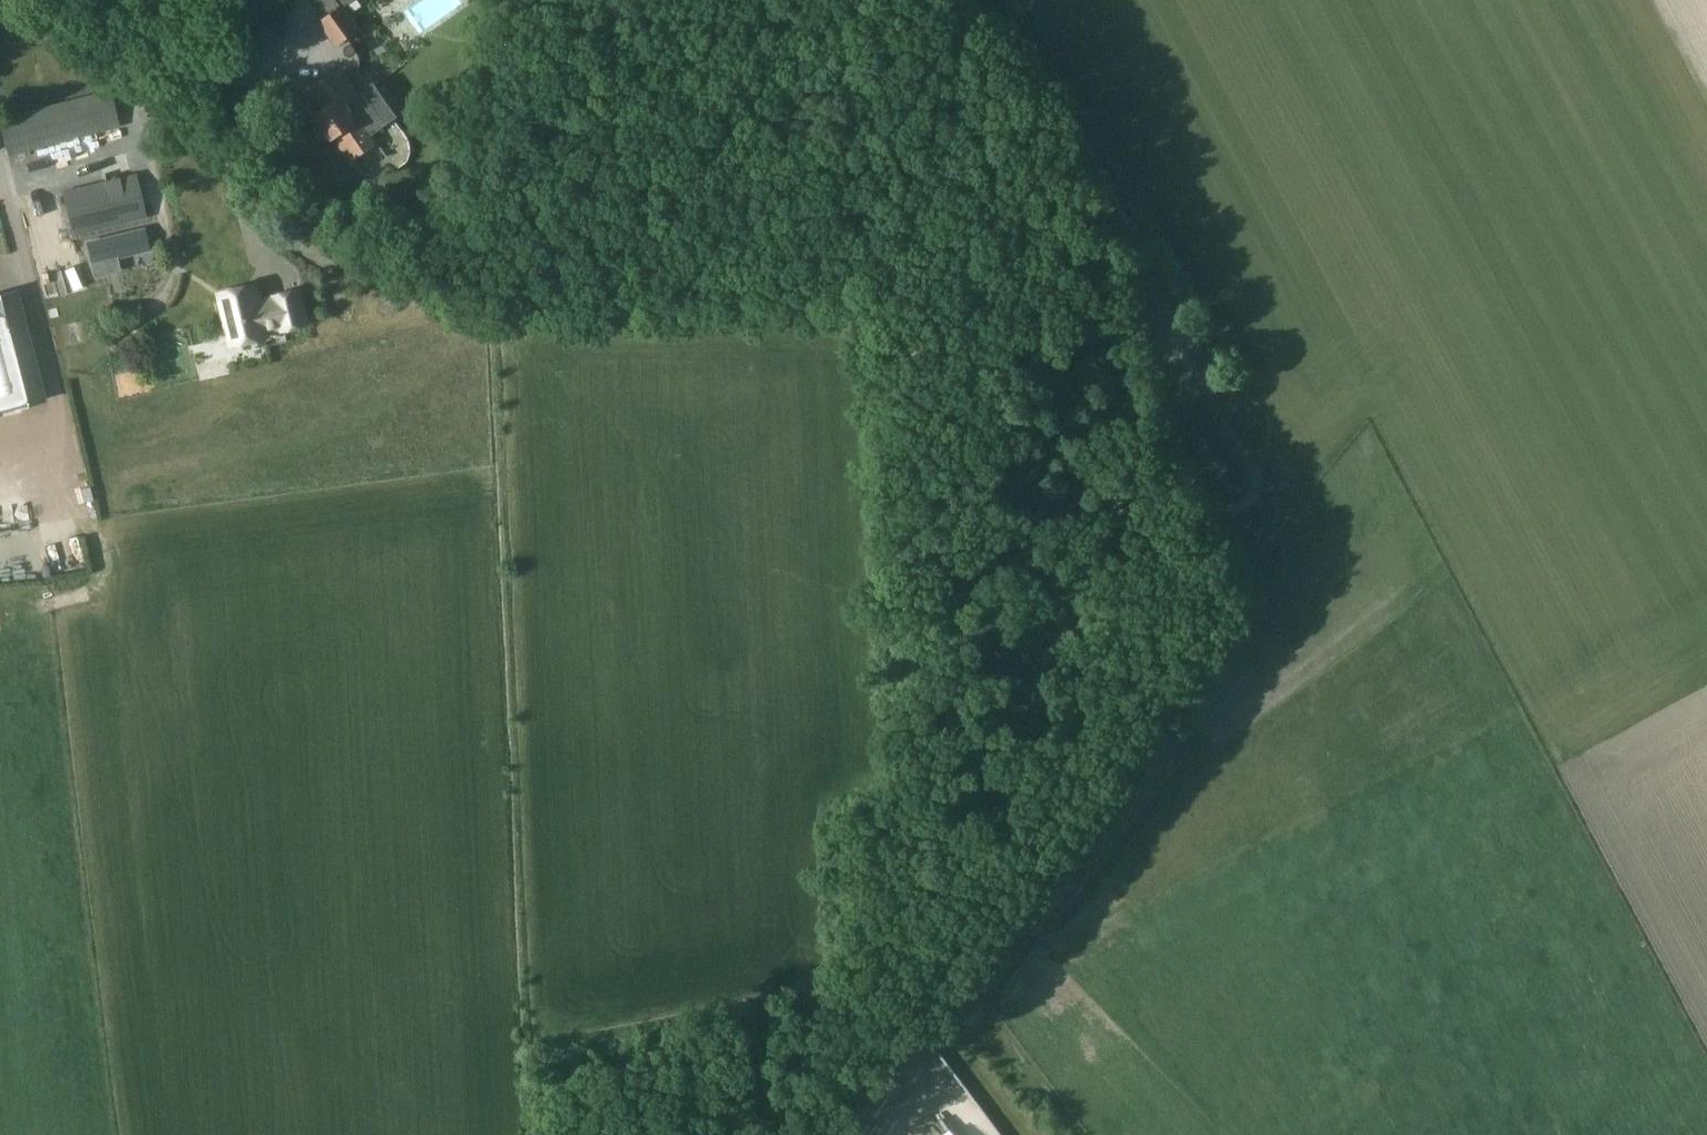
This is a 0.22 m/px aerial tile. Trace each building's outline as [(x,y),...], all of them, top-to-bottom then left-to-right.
[(353,0),(320,0),(317,8),(323,17),(318,21),(335,47),(361,28),(345,5),(353,0)] [(331,138),(334,136),(345,152),(382,126),(340,68),(308,91),(315,101),(313,103),(319,111),(314,115),(331,138)] [(119,128),(109,90),(0,118),(0,129),(7,157),(119,128)] [(135,174),(61,192),(72,236),(146,218),(135,174)] [(144,229),(88,243),(96,275),(116,271),(112,258),(149,249),(144,229)] [(140,295),(160,287),(155,276),(135,285),(140,295)] [(259,303),(254,286),(220,294),(232,342),(266,334),(265,328),(281,324),(282,327),(305,322),(297,291),(275,296),(276,299),(259,303)] [(16,291),(0,295),(0,410),(44,399),(16,291)] [(46,550),(52,563),(69,556),(64,542),(46,550)] [(181,718),(182,706),(161,704),(160,716),(181,718)]
